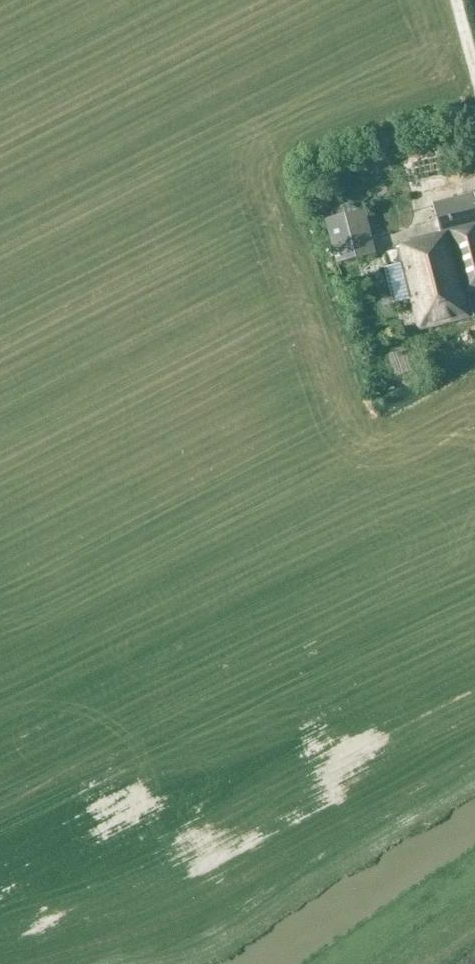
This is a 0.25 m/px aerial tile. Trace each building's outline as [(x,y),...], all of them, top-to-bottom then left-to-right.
[(384,268),(394,304),(411,299),(419,331),(473,317),(466,294),(474,291),(474,194),(432,204),(440,234),(419,239),(411,241),(412,243),(398,248),(402,264),(384,268)] [(400,199),(412,236),(425,232),(413,194),(400,199)] [(333,219),(325,221),(336,265),(372,256),(377,254),(377,253),(367,211),(333,219)]
